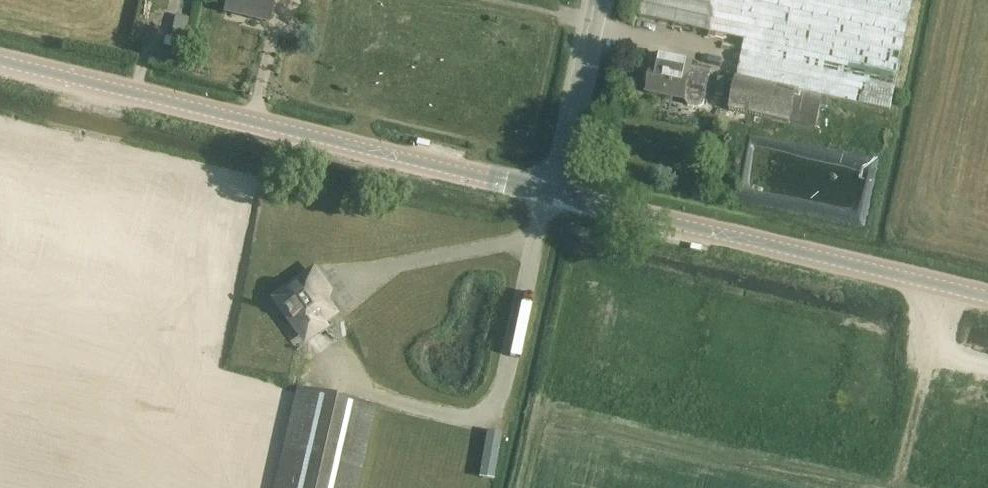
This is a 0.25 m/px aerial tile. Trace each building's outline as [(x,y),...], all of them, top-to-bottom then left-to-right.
[(225,12),(226,13),(226,9),(248,14),(247,18),(269,23),(274,0),(228,0),(225,12)] [(639,17),(745,40),(730,111),(789,123),(789,122),(816,128),(822,97),(890,112),(914,0),(643,0),(639,17)] [(175,15),(171,34),(185,37),(189,18),(175,15)] [(165,37),(163,46),(181,51),(183,41),(165,37)] [(157,50),(155,59),(175,65),(178,55),(157,50)] [(652,67),(646,93),(660,95),(672,98),(673,95),(684,97),(683,100),(684,101),(688,106),(699,108),(704,105),(711,72),(691,68),(692,64),(655,57),(653,67),(652,67)] [(329,289),(317,272),(278,299),(301,331),(319,318),(322,323),(336,313),(325,298),(329,289)] [(375,407),(297,388),(274,487),(357,487),(375,407)]
